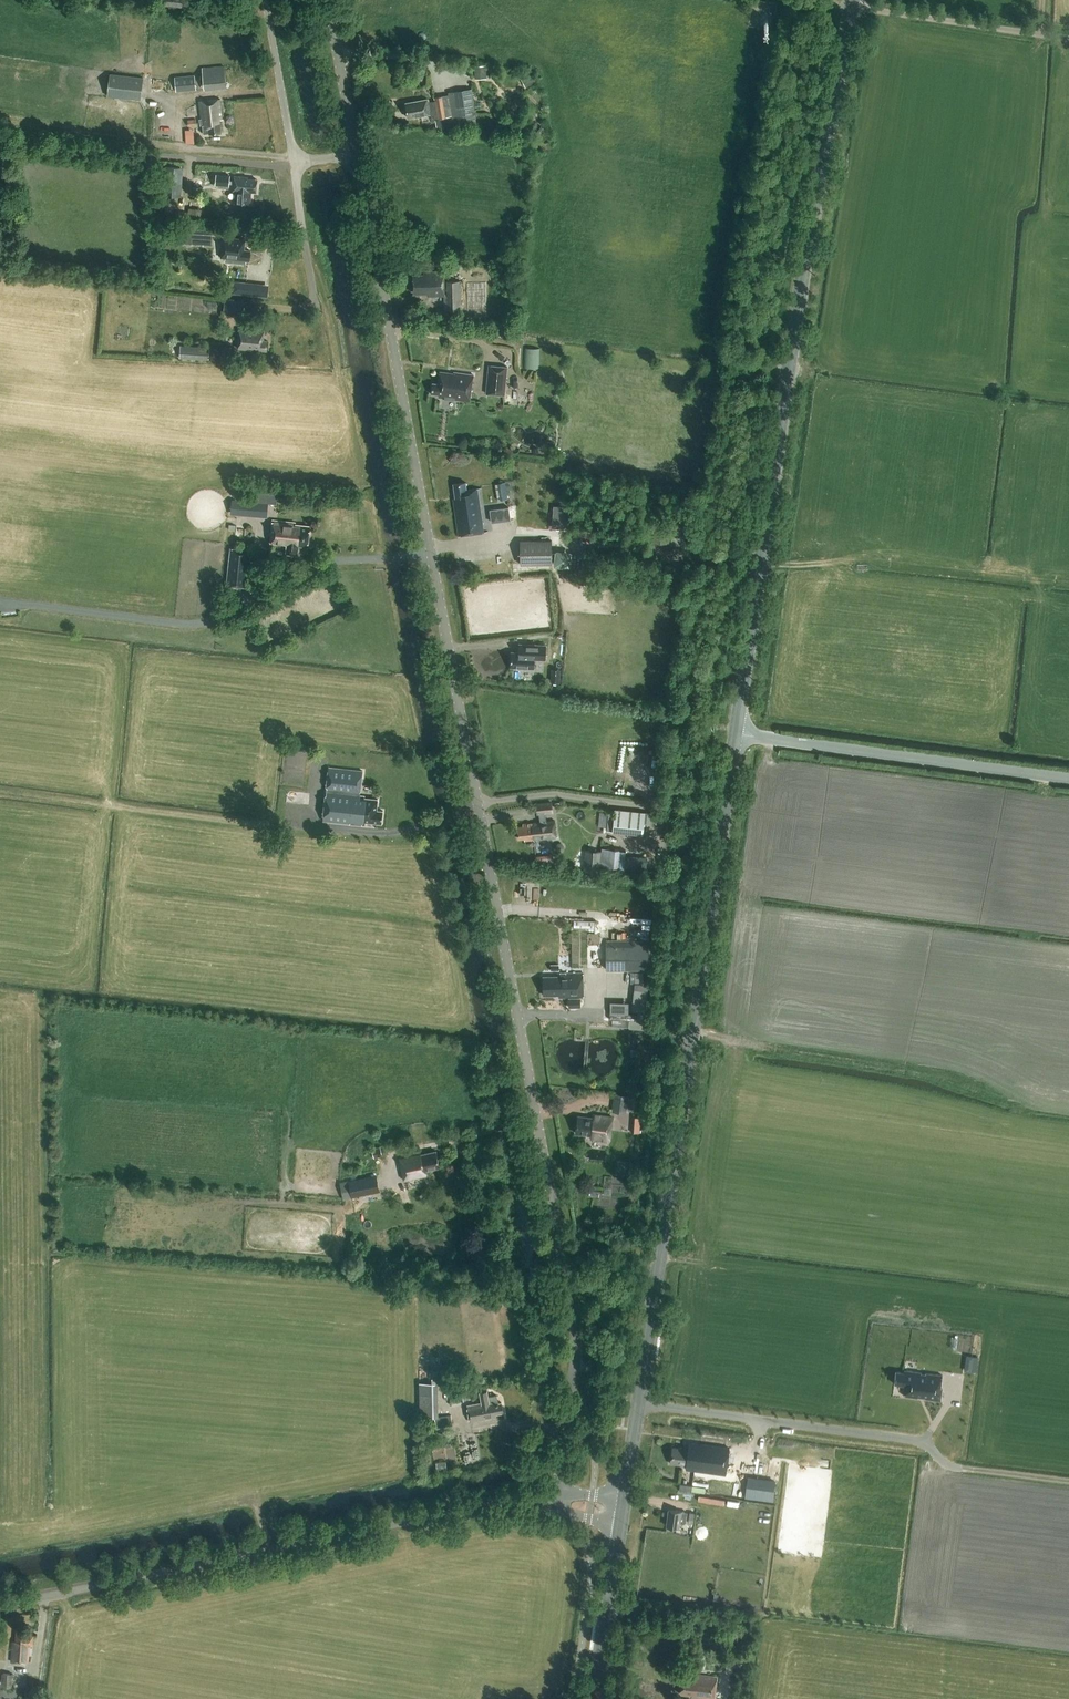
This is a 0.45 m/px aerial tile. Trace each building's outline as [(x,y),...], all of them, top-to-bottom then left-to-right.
[(226,85),(226,64),(200,65),(201,86),(226,85)] [(474,66),(475,78),(487,78),(486,65),(474,66)] [(140,100),(143,78),(110,73),(107,96),(140,100)] [(522,79),(525,87),(536,82),(532,74),(522,79)] [(196,90),(195,75),(175,76),(176,92),(196,90)] [(432,119),(447,117),(452,116),(448,95),(443,96),(435,97),(435,101),(429,102),(428,99),(405,103),(408,117),(431,113),(432,119)] [(220,120),(223,120),(221,100),(200,102),(203,134),(209,133),(209,134),(221,133),(220,120)] [(444,128),(453,127),(451,117),(443,119),(444,128)] [(193,141),(193,128),(185,128),(186,141),(193,141)] [(181,196),(183,167),(166,166),(164,195),(181,196)] [(235,176),(234,190),(236,190),(235,202),(251,204),(252,192),(256,192),(258,179),(248,178),(249,177),(235,176)] [(202,217),(203,207),(187,206),(187,217),(202,217)] [(185,243),(212,244),(213,228),(186,226),(185,243)] [(223,237),(221,257),(226,258),(225,261),(245,263),(246,260),(249,261),(250,250),(244,250),(245,239),(223,237)] [(428,295),(445,295),(444,271),(424,271),(424,274),(413,274),(413,293),(428,292),(428,295)] [(445,310),(462,309),(461,281),(447,281),(447,296),(444,296),(445,310)] [(267,351),(268,341),(264,341),(264,332),(240,329),(238,348),(267,351)] [(209,360),(209,347),(181,345),(180,358),(209,360)] [(539,348),(525,347),(523,367),(538,368),(539,348)] [(485,393),(505,395),(508,367),(488,365),(485,393)] [(432,383),(431,394),(439,395),(438,398),(454,400),(454,401),(455,400),(469,402),(473,375),(453,372),(453,374),(448,374),(449,373),(440,371),(438,384),(432,383)] [(484,532),(478,488),(468,490),(466,482),(454,484),(456,498),(452,499),(457,536),(484,532)] [(502,499),(508,499),(506,482),(500,482),(502,499)] [(232,499),(231,512),(258,515),(259,501),(232,499)] [(490,506),(491,519),(510,518),(510,505),(490,506)] [(308,547),(311,526),(295,525),(296,523),(273,520),(271,543),(288,545),(287,554),(298,555),(299,546),(308,547)] [(551,540),(520,540),(520,564),(552,564),(551,540)] [(230,547),(226,585),(247,587),(251,550),(230,547)] [(553,565),(570,566),(570,549),(553,548),(553,565)] [(511,652),(511,667),(534,668),(534,658),(545,659),(546,645),(519,644),(519,652),(511,652)] [(560,682),(560,670),(552,670),(552,681),(560,682)] [(329,767),(323,820),(351,823),(351,822),(361,823),(361,824),(365,825),(365,821),(382,823),(383,810),(376,810),(378,799),(364,797),(364,795),(360,795),(363,771),(329,767)] [(525,840),(557,837),(555,822),(547,823),(546,813),(553,813),(552,803),(537,804),(538,814),(540,814),(541,823),(523,825),(523,827),(518,827),(519,839),(525,838),(525,840)] [(651,823),(652,813),(615,809),(614,814),(609,813),(607,830),(644,834),(646,823),(651,823)] [(584,870),(600,871),(601,852),(585,850),(584,870)] [(535,855),(536,864),(553,862),(552,853),(535,855)] [(595,928),(595,920),(574,919),(574,927),(595,928)] [(575,931),(575,965),(599,966),(599,952),(589,951),(589,931),(575,931)] [(606,940),(606,970),(649,970),(649,940),(606,940)] [(647,983),(647,972),(631,972),(631,983),(634,983),(647,983)] [(583,974),(559,974),(559,976),(544,977),(545,996),(560,995),(560,998),(584,998),(583,974)] [(647,983),(634,983),(631,1010),(639,1010),(638,1020),(644,1021),(648,983),(647,983)] [(609,1000),(609,1012),(629,1012),(629,1000),(609,1000)] [(617,1094),(615,1111),(626,1113),(628,1095),(617,1094)] [(610,1141),(613,1117),(596,1115),(595,1118),(578,1116),(576,1133),(591,1135),(591,1139),(610,1141)] [(372,1148),(374,1157),(383,1155),(380,1146),(372,1148)] [(400,1157),(405,1180),(429,1175),(428,1170),(440,1168),(437,1151),(422,1155),(421,1153),(400,1157)] [(618,1160),(617,1171),(620,1171),(620,1174),(629,1175),(630,1161),(618,1160)] [(352,1198),(380,1192),(376,1174),(348,1180),(352,1198)] [(895,1371),(894,1383),(906,1385),(904,1396),(941,1400),(942,1388),(941,1387),(942,1375),(904,1370),(904,1372),(895,1371)] [(439,1416),(438,1382),(419,1382),(420,1417),(439,1416)] [(459,1400),(468,1399),(465,1383),(457,1385),(456,1382),(450,1383),(452,1395),(458,1395),(459,1400)] [(502,1402),(501,1402),(498,1403),(497,1395),(489,1397),(487,1391),(480,1392),(482,1403),(468,1405),(471,1422),(497,1417),(496,1413),(503,1412),(502,1402)] [(434,1417),(437,1431),(453,1428),(451,1414),(434,1417)] [(726,1474),(730,1448),(700,1444),(700,1445),(695,1445),(695,1443),(690,1442),(689,1449),(673,1447),(671,1463),(687,1465),(686,1469),(726,1474)] [(768,1450),(767,1460),(782,1462),(783,1451),(768,1450)] [(775,1480),(748,1477),(747,1486),(773,1489),(775,1480)] [(686,1523),(687,1512),(681,1512),(682,1511),(669,1509),(667,1526),(680,1527),(680,1522),(686,1523)] [(807,1523),(806,1528),(815,1530),(818,1514),(800,1511),(798,1521),(807,1523)] [(33,1644),(33,1635),(27,1635),(27,1630),(18,1629),(17,1641),(14,1641),(12,1662),(28,1663),(30,1644),(33,1644)] [(3,1672),(1,1686),(12,1687),(13,1673),(3,1672)] [(717,1676),(694,1674),(694,1675),(689,1674),(689,1676),(681,1675),(679,1693),(693,1695),(692,1698),(697,1698),(714,1698),(717,1676)]
